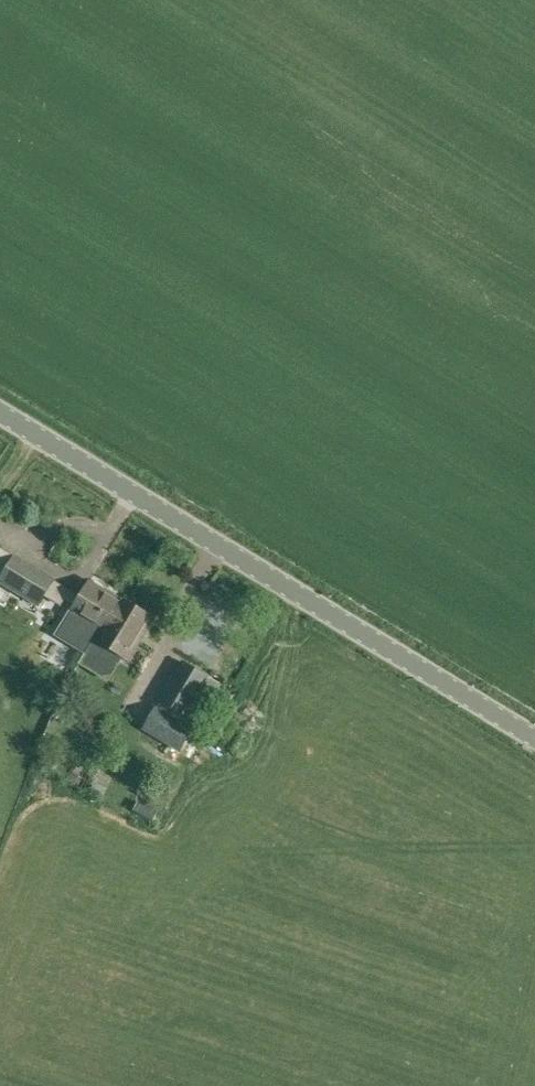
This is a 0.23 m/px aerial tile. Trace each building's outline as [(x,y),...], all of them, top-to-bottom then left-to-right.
[(16,554),(0,580),(0,582),(39,606),(45,596),(55,580),(55,579),(16,554)] [(114,628),(129,604),(124,601),(90,581),(71,612),(70,614),(57,635),(56,637),(85,654),(88,650),(88,649),(94,639),(99,631),(104,623),(114,628)] [(99,631),(88,649),(117,665),(123,656),(130,660),(154,618),(129,604),(114,628),(104,623),(99,631)] [(218,680),(183,661),(160,701),(195,721),(218,680)] [(126,793),(139,803),(151,788),(138,778),(126,793)] [(108,787),(106,786),(97,781),(94,779),(88,791),(101,798),(108,787)]
